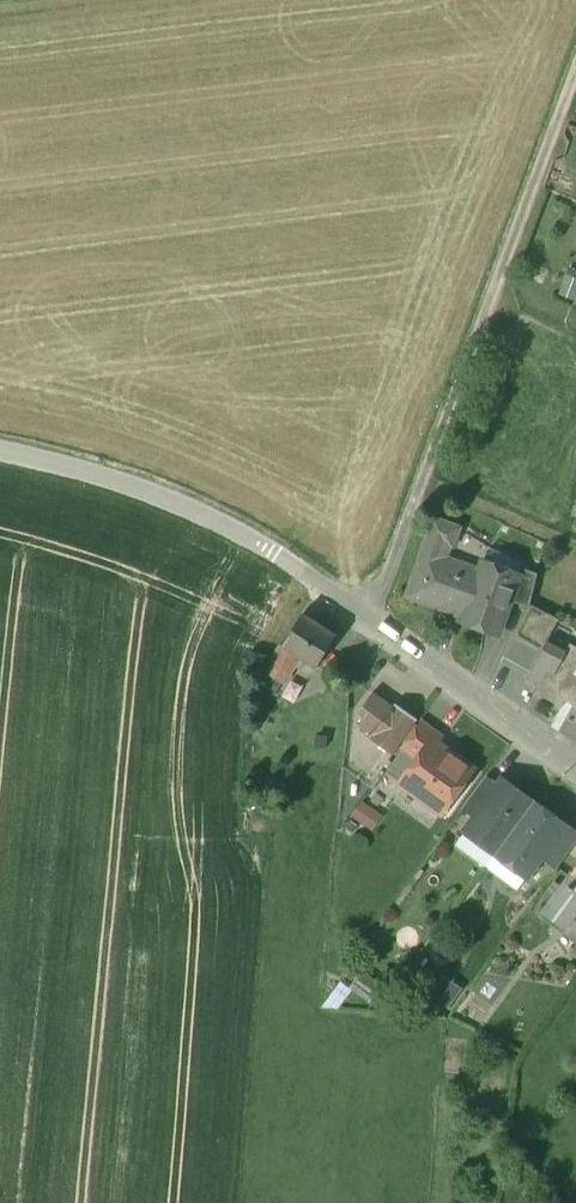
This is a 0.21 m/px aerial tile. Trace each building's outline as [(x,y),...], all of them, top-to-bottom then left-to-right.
[(458,529),(435,521),(407,596),(464,617),(465,617),(481,572),(480,572),(446,559),(458,529)] [(515,579),(482,566),(480,572),(481,572),(465,617),(464,617),(462,621),(497,634),(510,601),(519,574),(517,574),(515,579)] [(537,574),(519,568),(517,574),(519,574),(510,601),(528,608),(530,604),(537,574)] [(558,620),(530,604),(528,608),(513,636),(541,652),(542,650),(558,620)] [(336,637),(302,615),(282,647),(298,657),(306,662),(316,668),(336,637)] [(541,652),(513,636),(502,661),(529,675),(541,652)] [(298,657),(282,647),(266,673),(282,683),(293,665),(294,664),(298,657)] [(561,660),(553,675),(547,671),(538,687),(535,693),(562,708),(565,702),(575,707),(575,648),(568,663),(561,660)] [(529,675),(526,680),(538,687),(547,671),(553,675),(561,660),(542,650),(541,652),(529,675)] [(306,662),(298,657),(294,664),(293,665),(301,670),(306,662)] [(393,706),(373,692),(358,713),(365,718),(358,727),(372,736),(370,739),(392,755),(418,720),(395,704),(393,706)] [(421,723),(403,748),(419,759),(432,741),(436,744),(441,737),(421,723)] [(436,744),(432,741),(419,759),(401,783),(442,813),(472,770),(436,744)] [(486,777),(462,808),(476,818),(499,786),(486,777)] [(476,818),(469,828),(497,849),(493,855),(494,856),(533,803),(518,792),(514,798),(499,786),(476,818)] [(533,803),(494,856),(496,857),(501,851),(530,872),(541,857),(560,831),(545,820),(549,814),(533,803)] [(575,843),(560,831),(541,857),(556,869),(575,843)] [(572,873),(546,910),(567,925),(568,924),(575,913),(575,876),(572,873)] [(428,998),(446,1009),(461,986),(443,975),(428,998)]
